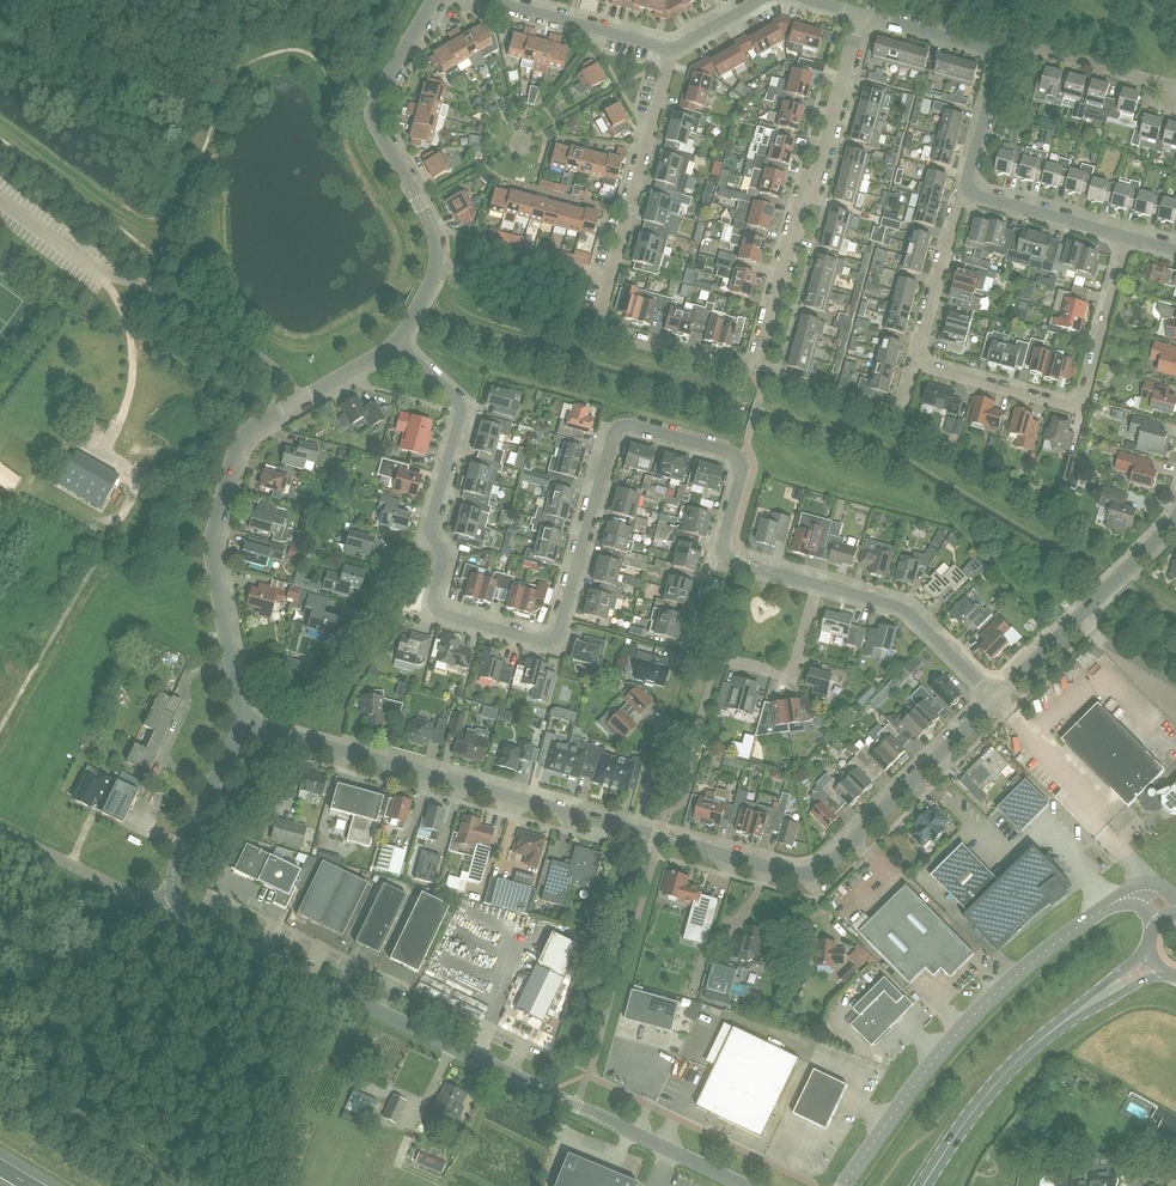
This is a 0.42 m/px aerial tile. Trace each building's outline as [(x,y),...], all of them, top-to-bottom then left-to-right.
[(627,0),(612,0),(614,1),(613,5),(625,8),(627,0)] [(625,8),(637,12),(638,7),(647,10),(650,0),(627,0),(625,8)] [(672,2),(667,4),(664,3),(665,0),(650,0),(647,10),(656,12),(655,16),(669,20),(679,15),(672,2)] [(696,0),(675,0),(672,2),(679,15),(690,8),(688,5),(696,0)] [(782,33),(786,18),(780,16),(767,24),(769,28),(761,32),(770,49),(783,41),(779,34),(782,33)] [(802,47),(807,28),(799,26),(800,22),(786,18),(782,33),(790,35),(788,43),(802,47)] [(496,39),(493,34),(489,25),(483,28),(482,26),(469,34),(483,59),(499,50),(496,39)] [(807,28),(802,47),(817,50),(823,28),(817,27),(816,31),(807,28)] [(523,59),(531,29),(526,28),(524,32),(525,38),(513,35),(508,55),(522,59),(523,59)] [(483,59),(469,34),(461,38),(460,32),(457,29),(453,32),(472,65),(483,59)] [(533,70),(541,42),(532,40),(536,35),(536,31),(531,29),(523,59),(522,59),(520,66),(533,70)] [(460,72),(472,65),(453,32),(448,34),(449,38),(454,42),(446,47),(457,65),(459,69),(460,72)] [(758,56),(770,49),(761,32),(753,37),(751,33),(740,39),(747,52),(754,49),(758,56)] [(548,66),(556,36),(551,35),(549,39),(549,45),(541,42),(533,70),(546,73),(548,66)] [(548,66),(562,70),(568,50),(557,47),(561,42),(561,37),(556,36),(548,66)] [(879,38),(873,59),(886,63),(892,42),(879,38)] [(741,56),(747,52),(740,39),(729,46),(731,49),(723,54),(732,70),(745,63),(741,56)] [(892,42),(886,63),(898,66),(904,45),(892,42)] [(904,45),(898,66),(911,70),(917,49),(904,45)] [(447,75),(459,69),(457,65),(446,47),(433,54),(434,56),(429,59),(436,72),(440,75),(445,72),(447,75)] [(917,49),(911,70),(924,73),(930,52),(917,49)] [(720,78),(732,70),(723,54),(715,58),(713,55),(702,61),(709,74),(715,70),(720,78)] [(940,55),(934,76),(947,80),(953,59),(940,55)] [(797,66),(811,70),(813,62),(799,59),(797,66)] [(953,59),(947,80),(960,83),(965,62),(953,59)] [(591,61),(583,66),(586,71),(578,76),(582,83),(575,87),(580,95),(587,91),(590,93),(594,87),(605,81),(596,65),(594,66),(591,61)] [(704,77),(709,74),(702,61),(690,67),(687,78),(692,79),(689,88),(707,93),(711,79),(704,77)] [(791,64),(785,62),(783,70),(789,72),(791,64)] [(965,62),(960,83),(973,87),(978,66),(965,62)] [(1064,98),(1066,90),(1058,88),(1063,71),(1053,68),(1052,71),(1047,69),(1044,81),(1039,80),(1036,91),(1053,95),(1051,102),(1062,105),(1064,98)] [(870,73),(868,80),(881,83),(883,76),(884,71),(877,69),(875,74),(870,73)] [(789,82),(809,87),(812,76),(792,70),(789,82)] [(1087,105),(1089,97),(1082,95),(1087,77),(1076,74),(1076,77),(1070,76),(1066,90),(1064,98),(1076,102),(1072,117),(1083,120),(1086,111),(1087,105)] [(442,83),(438,82),(429,79),(427,85),(425,84),(421,99),(442,105),(442,104),(447,86),(442,83)] [(809,87),(789,82),(780,79),(777,89),(769,86),(765,101),(773,103),(775,96),(785,99),(787,99),(789,94),(806,99),(806,98),(807,98),(809,97),(810,92),(809,91),(808,91),(809,87)] [(1113,100),(1106,98),(1110,84),(1099,81),(1099,84),(1093,82),(1089,97),(1087,105),(1086,111),(1100,115),(1100,116),(1108,118),(1112,103),(1113,100)] [(927,82),(924,95),(931,97),(934,84),(927,82)] [(865,89),(862,102),(883,108),(888,89),(875,86),(873,92),(865,89)] [(528,104),(534,106),(540,90),(531,87),(528,104)] [(704,107),(707,93),(689,88),(687,97),(683,96),(679,108),(689,111),(694,112),(696,105),(704,107)] [(1112,103),(1108,118),(1120,121),(1120,119),(1132,122),(1140,95),(1134,93),(1135,91),(1125,88),(1120,105),(1112,103)] [(958,91),(956,96),(954,103),(967,107),(969,100),(963,98),(965,93),(958,91)] [(909,95),(904,114),(909,115),(915,97),(909,95)] [(918,97),(913,116),(919,118),(924,99),(918,97)] [(449,106),(442,104),(442,105),(421,99),(419,108),(414,104),(409,104),(408,109),(445,119),(449,106)] [(862,102),(858,115),(879,121),(883,108),(862,102)] [(935,102),(933,110),(943,113),(940,124),(961,130),(964,117),(954,114),(955,108),(935,102)] [(780,115),(800,120),(803,109),(783,103),(780,115)] [(627,120),(618,104),(607,111),(600,111),(601,114),(600,115),(613,138),(630,129),(625,121),(627,120)] [(495,111),(491,107),(485,112),(489,116),(495,111)] [(442,132),(445,119),(408,109),(407,114),(410,116),(417,115),(414,124),(442,132)] [(702,114),(694,112),(689,111),(687,118),(673,114),(669,127),(689,133),(696,134),(702,114)] [(800,120),(780,115),(769,112),(767,121),(761,120),(759,127),(766,129),(778,132),(779,127),(797,132),(800,120)] [(858,115),(855,127),(881,134),(884,122),(879,121),(858,115)] [(1156,144),(1158,136),(1162,122),(1157,120),(1158,117),(1147,115),(1142,132),(1135,130),(1131,145),(1139,147),(1141,140),(1156,144)] [(1170,121),(1166,138),(1158,136),(1156,144),(1154,151),(1162,153),(1164,146),(1175,150),(1175,122),(1170,121)] [(565,135),(572,133),(569,122),(562,124),(564,130),(565,135)] [(1054,123),(1053,122),(1049,124),(1048,129),(1052,130),(1055,131),(1056,130),(1057,123),(1054,123)] [(422,142),(438,146),(442,132),(414,124),(410,139),(412,139),(411,145),(420,148),(422,142)] [(940,124),(936,136),(957,142),(961,130),(940,124)] [(1006,131),(1007,129),(1007,126),(999,124),(996,133),(1005,135),(1006,131)] [(687,139),(689,133),(669,127),(665,141),(680,144),(678,151),(693,155),(695,148),(693,148),(694,141),(687,139)] [(855,127),(851,140),(867,144),(866,147),(877,150),(881,134),(855,127)] [(552,131),(551,129),(545,133),(549,140),(555,136),(552,131)] [(776,137),(778,132),(766,129),(761,145),(761,146),(791,154),(794,142),(776,137)] [(1051,146),(1055,133),(1048,131),(1044,145),(1051,146)] [(933,135),(929,148),(933,149),(954,155),(957,142),(936,136),(933,135)] [(472,145),(480,144),(481,137),(469,136),(469,146),(472,145)] [(897,139),(892,156),(898,158),(903,140),(897,139)] [(906,141),(904,148),(915,151),(917,144),(912,143),(906,141)] [(1024,149),(1012,145),(1003,143),(995,171),(997,172),(999,176),(1004,174),(1010,175),(1011,172),(1020,174),(1025,158),(1022,157),(1024,149)] [(761,146),(761,145),(760,145),(757,154),(755,154),(753,161),(764,164),(766,157),(768,157),(767,160),(788,165),(790,165),(792,159),(790,158),(791,154),(761,146)] [(479,146),(471,148),(474,157),(482,155),(479,146)] [(570,150),(555,146),(550,167),(565,171),(570,150)] [(578,172),(583,152),(571,148),(570,150),(565,171),(564,174),(569,176),(570,170),(578,172)] [(608,158),(603,179),(602,184),(612,186),(614,185),(616,180),(621,162),(623,163),(626,151),(619,149),(617,152),(618,159),(608,156),(608,158)] [(849,149),(845,162),(866,168),(870,155),(849,149)] [(933,149),(929,162),(950,167),(954,155),(933,149)] [(1044,181),(1048,164),(1046,163),(1048,154),(1036,150),(1033,160),(1025,158),(1020,174),(1019,178),(1021,178),(1022,182),(1028,180),(1033,182),(1034,178),(1043,181),(1044,181)] [(695,156),(693,155),(678,151),(676,158),(672,157),(662,154),(658,167),(678,173),(685,175),(689,162),(693,163),(695,156)] [(425,163),(433,179),(445,172),(452,172),(451,169),(452,168),(443,153),(435,157),(432,152),(423,157),(426,162),(425,163)] [(590,175),(596,155),(583,152),(578,172),(590,175)] [(608,158),(596,155),(590,175),(603,179),(608,158)] [(887,155),(883,167),(889,168),(887,174),(893,175),(898,158),(892,156),(887,155)] [(1067,187),(1072,170),(1069,170),(1071,161),(1059,158),(1057,166),(1048,164),(1044,181),(1043,181),(1042,184),(1044,185),(1045,189),(1051,187),(1057,188),(1058,185),(1067,187)] [(762,169),(764,164),(753,161),(751,168),(753,169),(751,178),(782,187),(785,175),(762,169)] [(845,162),(842,175),(863,180),(865,174),(870,175),(872,169),(866,168),(845,162)] [(1091,194),(1095,177),(1092,176),(1095,168),(1082,164),(1080,173),(1072,170),(1067,187),(1066,191),(1068,191),(1069,195),(1074,193),(1080,195),(1081,191),(1090,193),(1091,194)] [(676,180),(678,173),(658,167),(654,181),(669,185),(667,191),(682,196),(682,195),(686,182),(676,180)] [(927,171),(923,184),(944,189),(948,177),(927,171)] [(488,182),(492,178),(485,172),(481,176),(488,182)] [(842,175),(838,187),(859,193),(863,180),(842,175)] [(1113,203),(1118,186),(1095,180),(1095,177),(1091,194),(1090,193),(1088,200),(1090,200),(1092,204),(1097,202),(1103,204),(1104,200),(1113,203)] [(779,199),(782,187),(751,178),(746,195),(752,197),(753,195),(758,197),(759,193),(779,199)] [(1137,209),(1141,193),(1139,192),(1141,184),(1131,181),(1128,189),(1118,186),(1113,203),(1112,206),(1114,207),(1115,211),(1121,209),(1126,210),(1127,207),(1136,209),(1137,209)] [(916,195),(920,196),(941,202),(944,189),(923,184),(920,183),(916,195)] [(838,187),(835,200),(861,207),(865,194),(859,193),(838,187)] [(462,226),(473,220),(477,212),(465,191),(464,192),(462,190),(458,196),(447,202),(456,218),(457,217),(462,226)] [(510,194),(509,194),(495,190),(489,211),(504,215),(510,194)] [(682,195),(682,196),(667,191),(665,198),(651,194),(647,208),(667,213),(677,216),(680,203),(688,205),(690,198),(682,195)] [(752,197),(746,195),(733,191),(731,199),(750,204),(752,197)] [(517,216),(523,196),(510,192),(509,194),(510,194),(504,215),(503,221),(515,224),(517,216)] [(1160,216),(1165,199),(1141,193),(1137,209),(1136,209),(1135,213),(1137,213),(1138,217),(1144,215),(1150,217),(1151,213),(1160,215),(1160,216)] [(896,194),(896,195),(894,202),(898,203),(900,204),(903,196),(897,194),(896,194)] [(530,219),(535,199),(523,196),(517,216),(530,219)] [(920,196),(917,209),(938,214),(941,202),(920,196)] [(542,223),(548,202),(535,199),(530,219),(542,223)] [(1165,199),(1160,216),(1160,215),(1159,219),(1161,220),(1162,223),(1167,221),(1173,223),(1174,219),(1175,220),(1175,202),(1165,199)] [(555,226),(560,206),(548,202),(542,223),(555,226)] [(750,214),(770,220),(774,208),(753,202),(750,214)] [(567,230),(573,209),(560,206),(555,226),(567,230)] [(667,213),(647,208),(643,221),(658,225),(656,232),(669,235),(672,222),(665,220),(667,213)] [(585,213),(585,212),(573,209),(567,230),(580,233),(581,231),(580,231),(585,213)] [(832,209),(829,222),(850,228),(853,215),(832,209)] [(917,209),(913,221),(934,227),(938,214),(917,209)] [(580,231),(581,231),(593,234),(599,214),(585,210),(585,212),(585,213),(580,231)] [(770,220),(750,214),(738,211),(733,227),(748,231),(749,226),(767,231),(770,220)] [(883,218),(880,229),(878,236),(884,237),(887,228),(899,231),(902,223),(883,218)] [(473,220),(464,225),(468,232),(472,230),(475,223),(473,220)] [(991,224),(976,220),(971,239),(967,238),(965,246),(984,251),(991,224)] [(1007,226),(1002,225),(1003,222),(995,220),(994,223),(991,222),(991,224),(984,251),(983,252),(993,255),(993,254),(1007,257),(1011,242),(1003,239),(1007,226)] [(829,222),(825,235),(846,240),(850,228),(829,222)] [(748,231),(733,227),(729,226),(726,233),(732,235),(729,244),(741,247),(761,253),(765,241),(747,236),(748,231)] [(490,230),(487,238),(497,241),(499,232),(490,230)] [(907,243),(928,249),(932,236),(913,231),(910,244),(907,243)] [(1032,257),(1038,235),(1024,231),(1022,238),(1015,236),(1010,254),(1017,256),(1018,253),(1032,257)] [(663,256),(669,235),(656,232),(654,238),(640,235),(636,248),(663,256)] [(703,234),(695,232),(693,241),(700,243),(703,234)] [(825,235),(822,247),(837,252),(837,254),(847,256),(851,242),(846,240),(825,235)] [(1057,254),(1055,254),(1057,247),(1050,245),(1052,238),(1038,235),(1032,257),(1031,259),(1044,263),(1042,270),(1052,273),(1053,271),(1057,254)] [(1084,247),(1082,247),(1082,244),(1074,242),(1073,244),(1069,243),(1065,256),(1057,254),(1053,271),(1066,275),(1068,270),(1077,272),(1083,249),(1084,250),(1084,247)] [(907,243),(904,256),(925,262),(928,249),(907,243)] [(873,248),(867,246),(863,264),(869,265),(873,248)] [(758,264),(761,253),(741,247),(738,259),(758,264)] [(658,276),(663,256),(636,248),(632,262),(647,265),(645,272),(658,276)] [(872,266),(880,268),(883,269),(887,252),(877,249),(872,266)] [(1098,254),(1084,250),(1083,249),(1077,272),(1076,276),(1088,280),(1088,279),(1094,281),(1098,269),(1094,268),(1098,254)] [(718,259),(734,263),(736,256),(720,252),(718,259)] [(963,264),(977,268),(979,268),(981,260),(965,255),(963,264)] [(574,256),(572,261),(583,264),(584,259),(574,256)] [(904,256),(900,269),(921,275),(925,262),(904,256)] [(819,257),(816,269),(837,275),(841,276),(846,262),(835,259),(835,261),(819,257)] [(733,270),(734,263),(718,259),(716,267),(721,268),(719,277),(725,279),(752,286),(755,275),(735,269),(735,270),(733,270)] [(863,264),(858,281),(864,283),(869,265),(863,264)] [(1150,265),(1146,279),(1165,284),(1169,270),(1150,265)] [(885,270),(872,266),(870,273),(883,277),(885,270)] [(989,271),(979,268),(977,268),(975,274),(959,270),(955,284),(975,290),(983,292),(991,294),(995,281),(987,279),(989,271)] [(816,269),(812,282),(834,288),(837,275),(816,269)] [(703,273),(695,270),(690,287),(713,293),(715,285),(700,281),(703,273)] [(989,271),(987,279),(995,281),(996,278),(997,273),(989,271)] [(616,284),(622,286),(624,276),(619,275),(616,284)] [(898,278),(894,291),(915,297),(919,284),(898,278)] [(749,298),(752,286),(725,279),(722,290),(749,298)] [(809,294),(830,300),(837,302),(838,297),(831,296),(834,288),(812,282),(809,294)] [(974,297),(975,290),(955,284),(951,298),(967,302),(966,309),(974,312),(980,313),(982,306),(980,305),(981,299),(974,297)] [(1071,293),(1073,294),(1087,298),(1090,290),(1073,285),(1071,293)] [(646,292),(638,290),(625,286),(625,289),(623,288),(621,290),(618,301),(619,303),(621,304),(618,313),(625,315),(625,319),(630,320),(632,323),(637,325),(646,292)] [(1073,294),(1071,293),(1059,290),(1059,291),(1058,294),(1053,311),(1063,313),(1084,319),(1088,305),(1071,301),(1073,294)] [(894,291),(891,303),(912,309),(915,297),(894,291)] [(666,297),(653,294),(646,292),(637,325),(641,326),(644,324),(650,326),(654,310),(662,312),(666,297)] [(809,294),(806,307),(827,313),(830,300),(809,294)] [(677,336),(683,312),(675,309),(677,303),(672,302),(673,300),(666,297),(662,312),(669,314),(664,330),(670,331),(672,334),(677,336)] [(707,303),(706,308),(702,323),(709,325),(705,341),(710,342),(712,345),(717,347),(725,316),(726,314),(713,310),(715,305),(715,304),(707,302),(707,303)] [(891,303),(887,316),(908,322),(912,309),(891,303)] [(702,323),(706,308),(693,305),(691,314),(683,312),(677,336),(681,337),(684,335),(690,337),(694,321),(702,323)] [(1159,305),(1158,311),(1162,318),(1171,321),(1166,337),(1175,339),(1175,310),(1159,305)] [(840,313),(838,321),(852,325),(857,308),(851,306),(848,316),(840,313)] [(974,312),(966,309),(958,307),(956,315),(947,313),(945,321),(948,322),(947,327),(969,333),(973,320),(972,320),(974,312)] [(1018,307),(1014,322),(1024,325),(1028,310),(1018,307)] [(1080,333),(1084,319),(1063,313),(1061,320),(1051,318),(1048,332),(1062,335),(1064,329),(1080,333)] [(803,316),(800,329),(821,335),(824,322),(803,316)] [(887,316),(884,329),(905,334),(908,322),(887,316)] [(737,320),(736,326),(723,322),(717,347),(721,348),(724,346),(730,348),(731,343),(734,332),(742,334),(746,319),(738,317),(737,320)] [(871,323),(858,319),(856,326),(870,330),(871,323)] [(835,320),(833,328),(844,331),(842,340),(848,342),(852,325),(838,321),(835,320)] [(965,347),(969,333),(947,327),(945,333),(942,332),(939,340),(949,343),(947,351),(962,355),(965,347)] [(800,329),(796,342),(817,348),(821,335),(800,329)] [(1002,366),(1007,346),(1001,344),(1002,337),(988,333),(985,346),(992,348),(988,362),(990,363),(989,365),(997,367),(998,365),(1002,366)] [(881,338),(878,351),(899,357),(902,344),(881,338)] [(1045,343),(1039,341),(1031,339),(1030,345),(1027,354),(1035,356),(1031,372),(1045,375),(1050,356),(1051,356),(1051,354),(1042,351),(1045,343)] [(1026,358),(1027,354),(1030,345),(1022,343),(1018,341),(1016,348),(1007,346),(1002,366),(1015,370),(1019,356),(1026,358)] [(796,342),(793,354),(814,360),(817,348),(796,342)] [(1175,349),(1155,344),(1151,359),(1162,362),(1159,372),(1175,377),(1175,349)] [(878,351),(874,363),(895,369),(899,357),(878,351)] [(793,354),(789,367),(810,373),(814,360),(793,354)] [(1065,360),(1051,356),(1050,356),(1045,375),(1044,378),(1059,382),(1060,376),(1063,375),(1068,376),(1072,360),(1065,358),(1065,360)] [(874,363),(871,376),(892,381),(895,369),(874,363)] [(1073,367),(1070,377),(1076,378),(1078,369),(1073,367)] [(851,378),(842,376),(839,388),(847,390),(851,378)] [(862,379),(858,393),(882,400),(884,393),(888,394),(892,381),(871,376),(869,381),(862,379)] [(1160,385),(1146,381),(1142,398),(1139,409),(1153,413),(1154,410),(1173,415),(1175,403),(1175,398),(1168,396),(1170,387),(1160,385)] [(927,396),(924,403),(949,410),(948,412),(958,415),(961,401),(953,399),(955,392),(929,385),(928,389),(926,389),(925,394),(927,396)] [(514,422),(514,421),(519,405),(512,403),(514,395),(509,393),(509,392),(504,389),(498,389),(497,390),(491,389),(487,404),(503,409),(501,418),(514,422)] [(370,427),(381,421),(385,419),(376,402),(369,406),(368,404),(363,403),(361,404),(358,397),(349,402),(347,401),(343,404),(343,406),(341,407),(345,414),(341,417),(340,419),(344,426),(347,427),(365,417),(370,427)] [(999,427),(1000,421),(1003,412),(993,409),(994,403),(977,398),(970,422),(988,427),(989,424),(999,427)] [(593,419),(586,418),(588,409),(585,409),(584,406),(579,405),(577,407),(574,406),(572,414),(570,413),(568,422),(561,420),(557,433),(571,437),(573,429),(590,434),(590,431),(593,430),(594,424),(593,422),(593,419)] [(386,406),(383,408),(388,417),(391,415),(393,407),(386,406)] [(1040,423),(1032,421),(1034,414),(1017,409),(1010,433),(1019,436),(1016,447),(1032,451),(1040,423)] [(1124,412),(1114,409),(1111,417),(1122,420),(1124,412)] [(413,417),(412,418),(402,415),(399,425),(407,427),(401,449),(425,455),(429,438),(429,437),(429,436),(428,436),(427,435),(431,422),(413,417)] [(1162,425),(1149,421),(1134,417),(1130,433),(1141,436),(1138,448),(1148,451),(1148,448),(1163,452),(1168,434),(1160,432),(1162,425)] [(1045,440),(1043,449),(1051,451),(1053,446),(1069,451),(1073,438),(1073,436),(1068,434),(1071,424),(1062,421),(1054,419),(1054,421),(1051,431),(1048,430),(1045,440)] [(512,423),(504,421),(499,420),(497,427),(482,423),(478,437),(497,442),(499,435),(508,437),(512,423)] [(959,437),(963,423),(954,420),(950,434),(959,437)] [(560,459),(581,465),(585,450),(570,446),(572,440),(555,435),(553,442),(556,442),(554,448),(563,450),(560,459)] [(495,449),(497,442),(478,437),(474,450),(490,455),(488,461),(501,465),(504,451),(495,449)] [(283,459),(282,463),(304,469),(306,460),(315,462),(319,446),(300,441),(297,450),(286,447),(285,452),(283,452),(282,457),(283,459)] [(642,448),(639,447),(638,445),(633,443),(631,445),(630,445),(624,466),(624,467),(623,471),(628,472),(630,468),(636,470),(642,448)] [(1108,446),(1106,452),(1116,455),(1118,449),(1108,446)] [(654,451),(653,451),(653,449),(647,447),(646,449),(642,448),(636,470),(648,473),(654,451)] [(390,459),(391,459),(392,456),(393,450),(384,448),(384,449),(381,457),(390,459)] [(349,452),(341,450),(340,454),(343,458),(347,459),(349,452)] [(77,453),(59,484),(101,508),(119,477),(77,453)] [(676,457),(673,456),(672,454),(667,453),(665,454),(664,454),(661,468),(655,467),(652,477),(653,477),(652,478),(661,480),(663,479),(663,477),(670,479),(676,457)] [(1153,462),(1128,455),(1120,453),(1116,467),(1124,469),(1124,471),(1133,474),(1131,483),(1153,489),(1157,473),(1151,471),(1153,462)] [(676,457),(670,479),(682,482),(688,461),(687,460),(687,458),(681,456),(680,458),(676,457)] [(1070,474),(1073,462),(1075,458),(1067,456),(1062,472),(1070,474)] [(581,465),(560,459),(552,457),(546,477),(561,481),(562,475),(577,479),(581,465)] [(394,491),(395,492),(403,494),(403,492),(416,495),(416,494),(418,493),(420,487),(419,486),(421,477),(406,473),(404,470),(406,465),(390,461),(384,459),(380,474),(390,477),(397,479),(394,491)] [(501,465),(488,461),(487,461),(485,469),(471,465),(467,478),(487,484),(489,477),(496,478),(498,472),(501,473),(503,466),(501,465)] [(703,494),(710,467),(699,463),(695,477),(690,476),(687,487),(686,488),(692,489),(693,491),(703,494)] [(21,479),(0,464),(0,485),(11,493),(21,479)] [(710,467),(703,494),(701,500),(707,501),(710,490),(716,492),(722,470),(710,467)] [(281,500),(283,493),(286,485),(290,486),(294,472),(279,468),(277,475),(264,471),(260,487),(273,491),(271,497),(281,500)] [(522,481),(529,483),(531,474),(525,472),(522,481)] [(1079,477),(1070,474),(1068,484),(1067,486),(1073,488),(1077,485),(1079,477)] [(653,477),(652,477),(645,475),(641,490),(647,491),(648,492),(650,486),(650,487),(652,478),(653,477)] [(559,488),(561,481),(546,477),(543,489),(544,490),(542,498),(541,498),(541,499),(549,501),(570,506),(574,492),(559,488)] [(467,478),(467,479),(463,478),(461,486),(464,487),(463,492),(477,495),(475,503),(478,503),(488,506),(490,501),(494,486),(487,484),(467,478)] [(686,488),(687,487),(680,485),(676,499),(680,500),(683,501),(684,496),(686,488)] [(1126,533),(1128,527),(1131,528),(1136,510),(1119,506),(1123,494),(1104,488),(1100,505),(1112,509),(1107,528),(1126,533)] [(615,501),(636,507),(640,495),(618,489),(615,501)] [(800,501),(803,491),(795,489),(792,499),(800,501)] [(654,493),(648,492),(647,491),(645,498),(664,504),(666,496),(654,493)] [(378,511),(384,512),(381,525),(406,532),(411,515),(397,511),(400,501),(393,499),(382,496),(378,511)] [(680,500),(676,499),(666,496),(664,504),(678,508),(680,500)] [(566,521),(570,506),(549,501),(546,510),(538,507),(535,519),(549,523),(551,517),(566,521)] [(636,507),(615,501),(614,504),(611,505),(610,510),(612,512),(611,513),(630,518),(628,523),(634,525),(636,517),(637,518),(638,516),(637,514),(635,513),(636,507)] [(491,507),(488,506),(478,503),(476,511),(461,507),(458,520),(478,526),(481,513),(489,515),(491,507)] [(258,505),(256,513),(253,512),(249,528),(270,533),(275,534),(277,525),(283,527),(287,512),(270,508),(258,505)] [(689,508),(689,509),(683,507),(679,519),(685,520),(707,526),(708,523),(710,522),(712,517),(710,516),(710,514),(689,508)] [(312,514),(305,512),(302,524),(309,525),(312,514)] [(884,514),(875,512),(873,520),(881,523),(884,514)] [(775,547),(776,541),(784,543),(791,518),(774,514),(771,523),(763,521),(757,542),(775,547)] [(636,517),(634,525),(639,526),(647,528),(649,521),(637,518),(636,517)] [(549,523),(535,519),(532,518),(530,525),(533,526),(532,531),(540,533),(538,542),(558,548),(562,533),(548,529),(549,523)] [(485,528),(478,526),(458,520),(454,534),(468,537),(466,545),(482,549),(484,542),(481,541),(485,528)] [(706,530),(707,526),(685,520),(683,527),(679,526),(675,528),(658,524),(656,531),(671,535),(689,540),(690,535),(704,538),(704,537),(707,537),(708,531),(706,530)] [(808,556),(809,550),(816,552),(825,549),(832,523),(825,521),(823,528),(811,525),(809,522),(804,521),(801,522),(793,552),(808,556)] [(606,532),(605,535),(627,541),(629,535),(632,536),(634,530),(638,531),(639,526),(634,525),(628,523),(627,528),(609,523),(608,524),(606,525),(604,530),(606,532)] [(832,523),(825,549),(833,551),(830,562),(842,565),(842,563),(853,565),(857,549),(843,545),(845,539),(838,537),(841,526),(832,523)] [(364,528),(350,524),(348,531),(350,533),(348,539),(349,541),(346,552),(354,554),(357,552),(370,556),(372,548),(371,545),(372,539),(363,536),(362,535),(364,528)] [(509,525),(506,533),(514,535),(516,527),(509,525)] [(669,542),(671,535),(656,531),(654,538),(669,542)] [(513,535),(506,534),(503,544),(510,546),(513,535)] [(624,553),(627,541),(605,535),(604,538),(602,539),(601,544),(602,546),(602,547),(624,553)] [(285,548),(279,546),(264,542),(262,548),(245,543),(243,552),(242,556),(245,557),(244,561),(266,568),(269,557),(282,561),(285,548)] [(554,562),(558,548),(538,542),(535,551),(527,549),(524,561),(538,565),(540,558),(554,562)] [(703,551),(701,550),(701,548),(679,542),(676,554),(698,560),(699,556),(701,556),(703,551)] [(865,549),(861,563),(872,566),(870,573),(887,577),(893,554),(893,552),(893,549),(892,547),(888,546),(886,547),(884,549),(884,552),(876,550),(876,552),(865,549)] [(903,557),(896,580),(913,585),(918,565),(930,568),(939,552),(930,546),(925,555),(914,552),(912,560),(903,557)] [(301,549),(292,547),(289,556),(299,558),(301,549)] [(694,572),(698,560),(676,554),(673,566),(694,572)] [(623,564),(621,563),(599,557),(596,569),(618,575),(619,569),(626,571),(627,567),(641,571),(643,564),(639,562),(639,563),(625,559),(623,564)] [(966,566),(977,577),(985,568),(975,558),(966,566)] [(662,569),(668,571),(670,563),(656,559),(654,566),(654,567),(662,569)] [(477,603),(484,579),(477,577),(479,568),(466,564),(462,579),(470,581),(465,597),(471,598),(473,601),(477,603)] [(968,578),(962,571),(955,564),(942,577),(936,572),(930,578),(933,580),(928,585),(926,585),(924,587),(924,590),(926,592),(928,592),(934,599),(939,598),(950,588),(954,592),(968,578)] [(654,567),(654,566),(647,565),(645,572),(660,576),(662,569),(654,567)] [(323,589),(337,593),(348,596),(350,587),(360,590),(365,573),(344,567),(342,576),(327,572),(323,589)] [(607,590),(618,593),(622,594),(623,589),(624,587),(620,586),(619,583),(616,581),(618,575),(596,569),(595,573),(593,573),(592,578),(593,580),(593,581),(601,583),(609,585),(607,590)] [(503,590),(507,576),(496,572),(493,575),(492,581),(484,579),(477,603),(482,604),(485,602),(491,604),(495,588),(503,590)] [(526,584),(514,580),(515,578),(507,576),(503,590),(510,592),(506,608),(512,609),(513,612),(518,614),(526,584)] [(694,585),(691,584),(692,582),(670,576),(667,588),(688,594),(689,591),(692,592),(694,585)] [(273,579),(272,582),(261,580),(258,592),(252,590),(248,605),(262,609),(260,616),(270,619),(274,602),(281,604),(286,586),(283,586),(284,582),(273,579)] [(634,584),(635,587),(640,588),(641,587),(642,582),(635,580),(634,584)] [(313,583),(311,590),(318,592),(320,585),(313,583)] [(542,608),(548,587),(539,584),(539,587),(526,584),(518,614),(523,615),(526,613),(531,615),(534,606),(542,608)] [(301,589),(291,586),(288,598),(289,598),(288,601),(294,603),(293,607),(296,608),(298,601),(301,589)] [(688,598),(688,594),(667,588),(662,605),(670,607),(671,602),(685,606),(686,605),(688,605),(690,598),(688,598)] [(626,596),(622,594),(618,593),(607,590),(606,595),(590,591),(590,592),(588,593),(586,597),(588,599),(587,603),(609,609),(614,611),(617,600),(624,602),(626,596)] [(956,608),(950,614),(952,616),(952,620),(956,620),(961,625),(966,620),(972,625),(973,624),(978,629),(992,615),(987,609),(985,611),(980,606),(983,603),(972,592),(966,598),(960,604),(956,604),(956,608)] [(311,616),(308,629),(332,636),(337,618),(323,615),(327,600),(309,595),(304,614),(311,616)] [(999,601),(994,607),(998,611),(1004,605),(999,601)] [(607,616),(609,609),(587,603),(584,615),(600,619),(599,625),(608,627),(610,617),(607,616)] [(670,607),(662,605),(655,603),(650,620),(657,622),(679,628),(680,625),(682,626),(684,619),(682,618),(682,616),(669,613),(670,607)] [(830,641),(832,634),(847,638),(845,644),(862,648),(865,634),(850,630),(853,617),(842,614),(841,616),(827,612),(820,638),(830,641)] [(980,637),(986,643),(981,648),(992,660),(1009,644),(1013,648),(1023,638),(1012,627),(1011,629),(1000,618),(989,628),(980,637)] [(678,632),(679,628),(657,622),(656,628),(651,627),(649,632),(654,634),(676,640),(676,639),(679,639),(681,632),(678,632)] [(630,626),(628,633),(645,637),(647,630),(630,626)] [(872,630),(869,641),(865,655),(879,659),(880,658),(894,661),(897,651),(892,649),(897,631),(882,626),(880,632),(872,630)] [(424,662),(425,659),(431,638),(416,634),(415,639),(402,635),(395,660),(418,666),(420,666),(423,664),(424,662)] [(146,640),(145,637),(139,639),(135,640),(139,653),(148,650),(150,650),(146,640)] [(443,637),(443,639),(436,637),(431,657),(437,659),(436,661),(453,665),(453,663),(468,667),(472,652),(458,649),(460,641),(443,637)] [(601,657),(605,643),(592,639),(590,645),(588,646),(576,643),(575,645),(573,646),(572,652),(573,654),(572,659),(595,666),(598,656),(601,657)] [(629,649),(637,651),(638,645),(635,644),(631,643),(629,649)] [(1104,657),(1094,646),(1089,651),(1098,662),(1104,657)] [(500,657),(497,656),(498,652),(485,648),(482,659),(483,659),(479,677),(510,685),(514,669),(506,667),(506,664),(505,662),(504,660),(502,658),(500,657)] [(1087,651),(1079,659),(1085,666),(1094,657),(1087,651)] [(645,683),(653,686),(654,683),(663,686),(666,677),(668,678),(669,671),(668,671),(668,669),(652,664),(654,656),(638,652),(635,661),(640,662),(636,678),(646,681),(645,683)] [(300,665),(302,661),(284,656),(283,659),(281,665),(299,670),(300,665)] [(916,656),(904,669),(911,676),(923,663),(916,656)] [(533,686),(534,687),(531,698),(537,700),(547,702),(555,676),(553,674),(548,672),(545,672),(547,665),(528,660),(525,669),(523,671),(517,669),(512,685),(530,689),(532,688),(533,686)] [(314,663),(302,661),(300,670),(312,672),(314,663)] [(378,676),(374,665),(368,673),(378,676)] [(827,698),(829,691),(832,681),(842,684),(846,671),(827,666),(825,674),(811,670),(807,685),(815,688),(813,694),(827,698)] [(943,677),(931,689),(950,708),(953,705),(955,705),(959,701),(959,699),(962,696),(943,677)] [(723,695),(719,710),(727,712),(728,708),(743,712),(752,714),(754,706),(757,696),(754,695),(757,684),(736,678),(731,697),(723,695)] [(899,688),(892,681),(888,685),(895,692),(899,688)] [(935,700),(926,690),(921,685),(911,695),(911,698),(916,703),(911,709),(914,712),(929,728),(930,727),(932,727),(936,724),(936,721),(940,718),(929,706),(935,700)] [(882,692),(888,698),(893,692),(887,686),(882,692)] [(610,711),(598,723),(612,736),(617,731),(624,738),(635,726),(628,718),(632,714),(629,712),(633,708),(636,710),(640,714),(652,702),(636,687),(625,699),(628,703),(615,716),(610,711)] [(463,698),(465,691),(458,689),(456,696),(463,698)] [(859,704),(863,708),(877,693),(873,689),(859,704)] [(383,697),(383,691),(370,690),(369,696),(363,696),(361,715),(369,716),(368,726),(382,727),(383,715),(393,717),(399,719),(403,704),(397,702),(383,699),(383,697)] [(126,761),(148,772),(154,760),(182,701),(172,696),(171,699),(159,693),(143,726),(155,731),(146,749),(135,744),(126,761)] [(786,698),(789,724),(803,723),(803,722),(811,721),(820,714),(810,702),(804,707),(801,707),(800,700),(794,701),(794,697),(786,698)] [(790,732),(789,724),(786,698),(777,700),(778,703),(772,704),(773,711),(771,712),(763,710),(759,725),(769,727),(776,726),(776,730),(780,733),(790,732)] [(1128,807),(1137,799),(1147,809),(1151,809),(1159,809),(1162,806),(1171,815),(1175,815),(1175,785),(1171,789),(1170,788),(1153,783),(1165,771),(1099,704),(1062,740),(1128,807)] [(484,707),(481,716),(495,720),(498,710),(484,707)] [(558,718),(560,709),(556,707),(550,711),(549,715),(558,718)] [(508,712),(501,710),(499,717),(506,719),(508,712)] [(578,713),(569,711),(566,720),(575,722),(578,713)] [(929,728),(914,712),(908,718),(906,718),(902,714),(899,717),(897,715),(885,717),(901,734),(908,727),(919,738),(923,734),(925,734),(929,731),(929,728)] [(451,729),(447,743),(456,745),(453,754),(465,757),(465,756),(482,760),(487,741),(474,737),(476,731),(467,729),(465,735),(460,733),(464,717),(455,714),(451,729)] [(439,718),(435,731),(444,733),(448,721),(439,718)] [(410,724),(407,734),(412,742),(422,745),(430,740),(433,730),(428,722),(418,719),(410,724)] [(547,722),(539,720),(537,719),(534,728),(544,731),(547,722)] [(877,743),(895,762),(906,751),(894,740),(899,735),(889,724),(878,735),(881,738),(877,743)] [(561,773),(569,746),(556,742),(557,736),(546,733),(541,751),(548,753),(544,768),(544,769),(545,769),(546,769),(546,771),(553,773),(554,771),(561,773)] [(89,738),(84,748),(91,751),(96,741),(89,738)] [(510,745),(508,747),(503,745),(502,748),(500,747),(498,755),(500,756),(498,766),(515,770),(518,759),(529,761),(533,745),(523,742),(521,750),(515,749),(515,746),(510,745)] [(885,772),(895,762),(877,743),(871,748),(867,744),(856,756),(867,767),(874,760),(885,772)] [(590,765),(595,746),(584,744),(582,749),(569,746),(561,773),(569,775),(569,777),(576,779),(576,777),(578,778),(579,778),(579,777),(583,763),(590,765)] [(610,787),(617,759),(604,755),(606,749),(595,746),(590,765),(597,767),(592,782),(610,787)] [(1010,764),(1001,755),(992,746),(964,774),(975,785),(969,791),(981,804),(988,798),(982,792),(1010,764)] [(754,752),(752,760),(761,762),(764,754),(754,752)] [(726,756),(724,764),(743,769),(745,761),(726,756)] [(867,767),(856,756),(845,768),(848,771),(842,776),(861,795),(872,784),(861,773),(867,767)] [(617,759),(610,787),(627,791),(631,776),(638,778),(643,760),(632,757),(631,763),(617,759)] [(786,782),(788,774),(780,772),(774,771),(772,779),(786,782)] [(300,789),(298,797),(306,800),(308,792),(322,795),(326,779),(304,773),(300,789)] [(95,781),(85,777),(74,800),(90,807),(95,798),(101,802),(106,792),(112,780),(99,774),(95,781)] [(850,806),(861,795),(842,776),(837,781),(834,778),(822,790),(830,798),(833,801),(839,795),(850,806)] [(138,790),(117,780),(102,812),(101,812),(101,813),(123,823),(139,790),(138,790)] [(1026,780),(997,809),(1021,833),(1050,804),(1026,780)] [(678,783),(676,791),(682,793),(684,785),(678,783)] [(370,848),(376,822),(383,797),(337,784),(330,810),(353,816),(346,841),(370,848)] [(830,798),(822,790),(818,786),(812,792),(813,793),(810,796),(819,805),(811,813),(827,829),(838,818),(824,804),(830,798)] [(730,822),(733,813),(734,806),(726,804),(727,801),(730,792),(717,788),(715,794),(707,826),(712,827),(714,825),(720,827),(722,821),(724,820),(730,822)] [(707,826),(715,794),(707,791),(705,799),(701,798),(701,797),(693,795),(689,810),(695,812),(696,814),(695,820),(700,821),(702,824),(707,826)] [(385,815),(384,817),(390,818),(399,821),(397,828),(403,830),(411,802),(396,798),(395,800),(389,798),(385,815)] [(757,805),(744,802),(745,801),(736,799),(734,806),(733,813),(741,815),(736,831),(742,833),(744,836),(748,837),(757,805)] [(780,804),(778,810),(775,821),(783,823),(778,842),(793,847),(799,825),(791,823),(793,816),(786,814),(788,806),(780,804)] [(778,810),(770,808),(765,806),(764,807),(757,805),(748,837),(753,838),(756,837),(762,838),(766,822),(774,825),(775,821),(778,810)] [(422,819),(417,836),(430,840),(436,841),(445,811),(430,807),(427,820),(422,819)] [(943,827),(949,821),(937,809),(931,814),(928,812),(920,820),(923,823),(911,834),(923,847),(931,840),(933,842),(946,830),(943,827)] [(446,887),(464,892),(467,882),(478,885),(482,882),(491,849),(485,847),(486,844),(490,845),(494,830),(479,825),(480,821),(464,816),(457,843),(473,847),(474,845),(476,845),(468,874),(462,872),(460,879),(449,876),(446,887)] [(277,818),(271,839),(301,847),(307,827),(277,818)] [(519,831),(514,852),(529,857),(527,865),(537,867),(545,838),(519,831)] [(296,888),(293,886),(301,871),(246,845),(234,870),(233,873),(242,877),(243,875),(278,892),(273,903),(286,909),(296,888)] [(383,845),(376,868),(399,874),(406,851),(383,845)] [(1035,847),(1034,846),(1007,873),(1000,866),(991,874),(963,846),(963,845),(932,876),(947,891),(947,892),(968,913),(963,917),(964,918),(966,917),(976,927),(991,948),(994,945),(997,948),(1010,935),(1053,903),(1054,905),(1066,895),(1065,894),(1072,887),(1048,855),(1044,859),(1033,849),(1035,847)] [(584,881),(582,886),(582,887),(583,890),(588,891),(591,889),(593,884),(594,884),(602,854),(583,849),(576,847),(575,850),(572,861),(565,859),(564,864),(552,861),(546,884),(541,901),(564,907),(571,883),(572,878),(584,881)] [(422,851),(415,879),(433,884),(441,856),(422,851)] [(318,858),(309,856),(304,864),(301,870),(293,886),(296,887),(302,890),(307,879),(318,858)] [(368,883),(348,874),(346,873),(323,861),(313,882),(326,888),(310,920),(321,926),(342,936),(368,883)] [(516,871),(516,872),(513,882),(529,887),(531,887),(532,884),(534,876),(517,871),(516,871)] [(669,873),(663,894),(685,900),(687,892),(690,893),(691,887),(686,886),(689,878),(676,874),(676,873),(674,873),(674,874),(669,873)] [(491,906),(524,915),(531,889),(498,880),(491,906)] [(313,882),(297,914),(310,920),(326,888),(313,882)] [(355,942),(379,954),(407,896),(383,884),(355,942)] [(907,886),(859,933),(910,985),(926,969),(934,978),(942,970),(951,978),(975,954),(907,886)] [(694,905),(684,940),(707,947),(720,900),(697,894),(699,889),(691,887),(690,893),(687,892),(685,900),(684,903),(694,905)] [(422,893),(390,959),(418,972),(450,906),(422,893)] [(713,972),(706,998),(717,1001),(716,1003),(728,1006),(730,999),(735,1001),(737,995),(745,998),(748,987),(740,984),(741,979),(736,977),(739,966),(740,965),(738,964),(740,959),(747,961),(749,953),(755,954),(753,962),(760,964),(763,954),(760,953),(763,942),(762,942),(764,931),(758,929),(757,927),(753,926),(751,927),(748,927),(744,943),(736,941),(731,957),(732,957),(730,962),(716,958),(716,959),(710,958),(707,971),(713,972)] [(563,978),(560,977),(561,974),(563,975),(578,945),(552,933),(538,963),(540,964),(539,967),(536,965),(516,1009),(542,1021),(563,978)] [(820,941),(817,965),(834,967),(834,963),(844,964),(845,950),(835,949),(836,942),(820,941)] [(851,957),(860,966),(861,967),(862,968),(863,967),(868,962),(871,964),(872,965),(876,961),(877,960),(876,959),(864,947),(861,944),(861,945),(860,945),(858,947),(857,948),(857,949),(859,950),(858,951),(857,951),(851,957)] [(786,949),(783,961),(787,962),(793,964),(796,951),(790,950),(786,949)] [(567,968),(574,971),(579,960),(580,959),(573,955),(567,968)] [(859,972),(852,966),(848,970),(854,977),(859,972)] [(860,1016),(851,1025),(872,1046),(906,1013),(905,1012),(898,1004),(904,998),(885,978),(854,1009),(860,1016)] [(625,1020),(672,1033),(680,1003),(633,991),(625,1020)] [(800,1059),(735,1028),(697,1106),(762,1138),(800,1059)] [(815,1070),(794,1114),(827,1130),(848,1086),(815,1070)] [(464,1108),(460,1106),(466,1094),(446,1084),(434,1108),(455,1118),(458,1119),(464,1108)] [(354,1090),(346,1107),(370,1119),(378,1101),(354,1090)] [(406,1101),(394,1095),(383,1117),(395,1123),(406,1101)] [(354,1113),(345,1109),(342,1117),(341,1119),(344,1120),(350,1123),(354,1115),(355,1113),(354,1113)] [(1163,1121),(1161,1125),(1171,1130),(1170,1133),(1175,1136),(1175,1120),(1158,1110),(1154,1116),(1163,1121)] [(420,1153),(419,1152),(416,1161),(425,1165),(428,1156),(420,1153)] [(568,1153),(554,1185),(637,1185),(638,1183),(568,1153)] [(437,1160),(433,1169),(442,1172),(446,1164),(437,1160)] [(1109,1172),(1109,1165),(1092,1164),(1091,1181),(1072,1181),(1072,1185),(1116,1185),(1118,1185),(1119,1183),(1119,1180),(1118,1178),(1116,1176),(1116,1172),(1109,1172)] [(1057,1185),(1065,1185),(1064,1169),(1057,1169),(1057,1185)]
